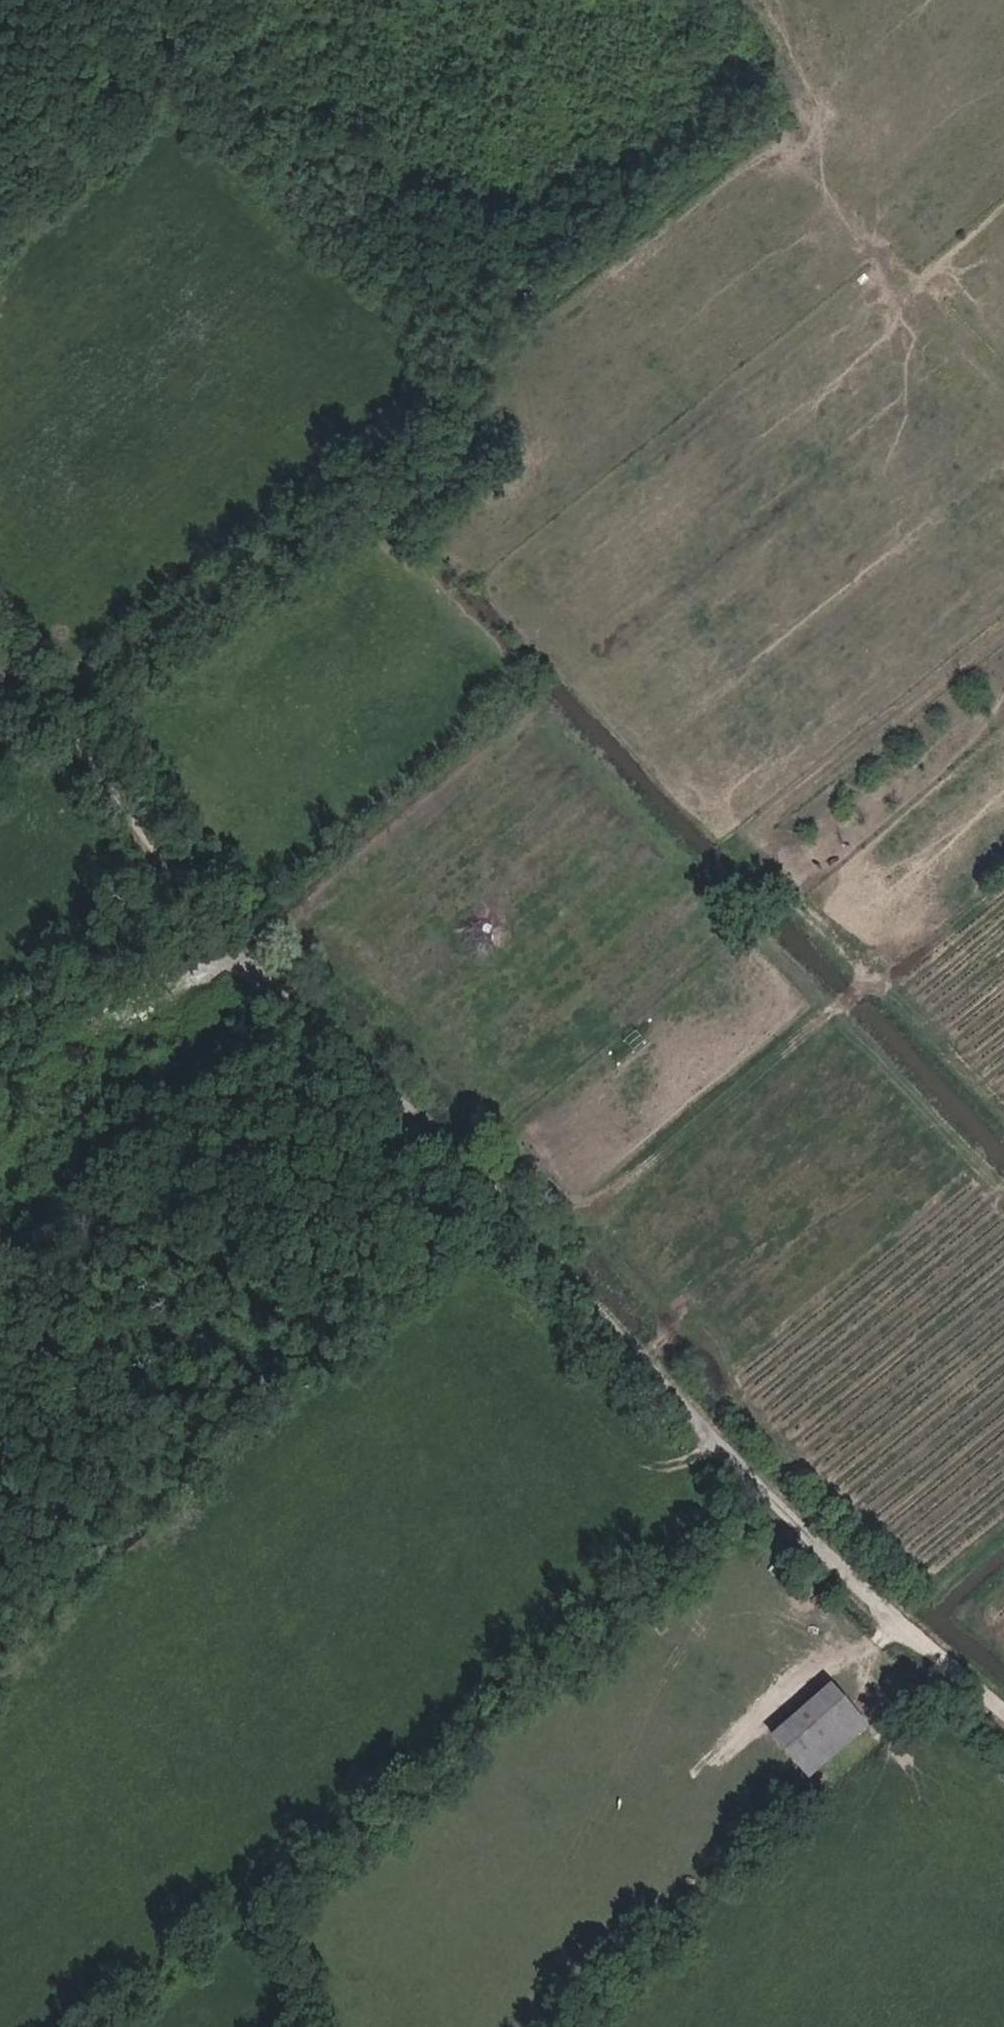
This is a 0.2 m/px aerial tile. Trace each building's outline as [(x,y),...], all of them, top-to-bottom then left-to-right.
[(729,1526),(738,1515),(728,1507),(719,1517),(729,1526)] [(859,1723),(834,1694),(784,1736),(808,1765),(859,1723)]
